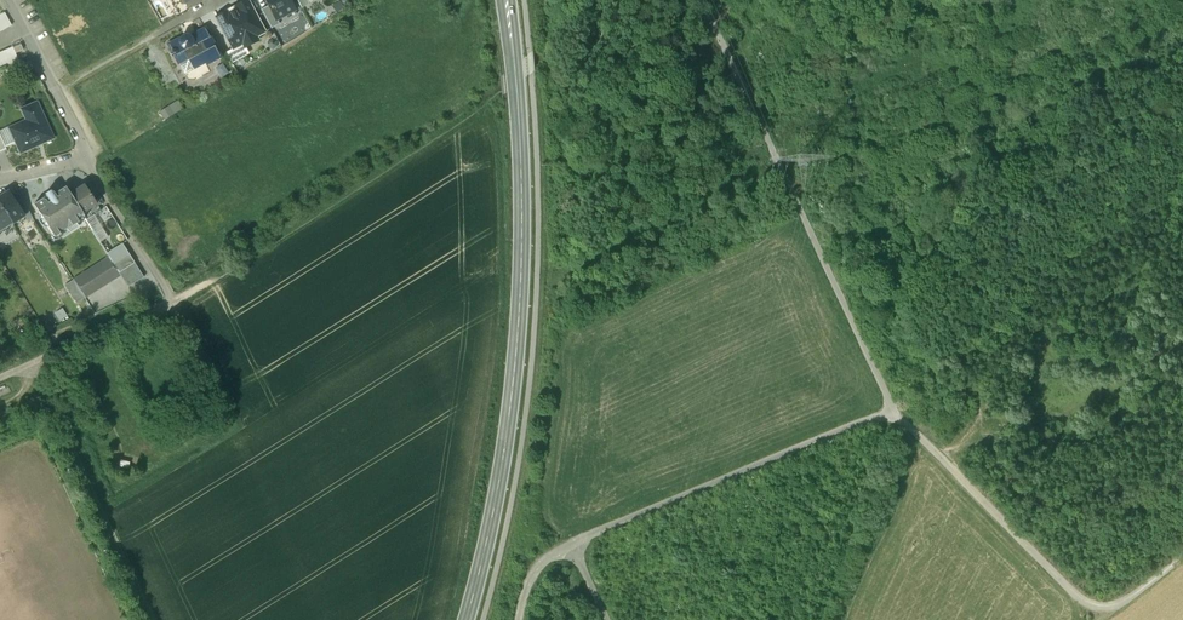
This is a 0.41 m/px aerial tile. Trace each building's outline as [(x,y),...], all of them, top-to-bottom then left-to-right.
[(184,3),(188,10),(205,0),(190,0),(184,3)] [(288,0),(265,0),(268,6),(275,20),(276,19),(294,10),(288,0)] [(301,8),(309,4),(306,0),(297,0),(301,8)] [(247,1),(234,7),(236,10),(228,14),(227,11),(215,18),(232,50),(242,44),(244,48),(245,48),(257,42),(258,40),(256,37),(264,32),(247,1)] [(275,20),(268,6),(261,10),(271,29),(279,25),(276,19),(275,20)] [(0,15),(0,32),(11,26),(4,13),(0,15)] [(204,29),(191,36),(190,37),(189,36),(188,36),(186,35),(184,35),(183,36),(181,37),(180,38),(179,39),(179,41),(177,40),(168,45),(172,51),(170,53),(171,56),(175,56),(179,65),(187,61),(192,69),(204,62),(206,64),(219,57),(204,29)] [(0,53),(0,68),(18,60),(15,53),(23,50),(21,45),(13,48),(12,47),(0,53)] [(177,101),(159,113),(165,121),(182,109),(177,101)] [(37,102),(23,108),(29,123),(10,131),(20,153),(53,138),(37,102)] [(100,210),(84,185),(69,194),(81,214),(88,210),(92,216),(100,210)] [(49,192),(46,194),(45,194),(44,194),(46,197),(33,205),(40,215),(39,219),(43,220),(44,222),(43,226),(47,226),(54,237),(56,240),(79,225),(77,222),(78,222),(76,219),(82,215),(81,214),(69,194),(64,187),(53,194),(52,193),(49,192)] [(8,192),(0,197),(0,205),(9,220),(12,224),(23,217),(15,203),(8,192)] [(29,213),(21,199),(15,203),(23,217),(29,213)] [(0,205),(0,226),(9,220),(0,205)] [(122,244),(107,253),(109,257),(114,264),(129,255),(122,244)] [(109,257),(73,280),(84,297),(120,274),(119,273),(114,264),(109,257)] [(134,263),(119,273),(120,274),(128,286),(143,277),(134,263)]
